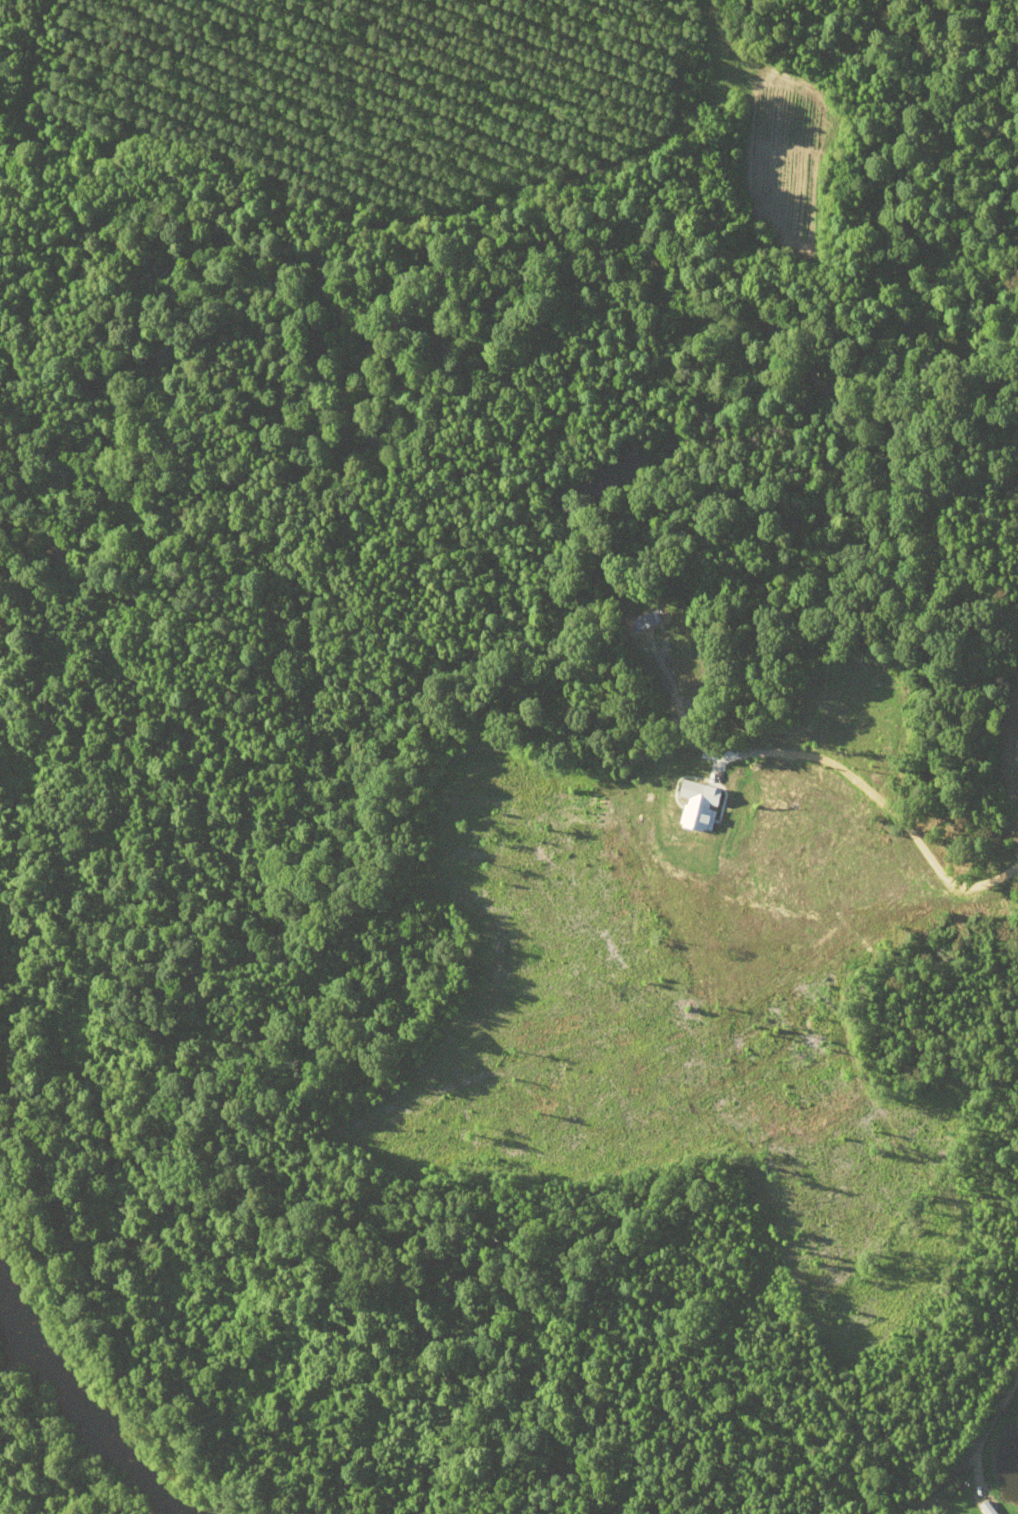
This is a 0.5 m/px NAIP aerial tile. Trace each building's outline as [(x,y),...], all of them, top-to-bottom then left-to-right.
[(989,1500),(979,1507),(984,1513),(999,1513),(989,1500)]
